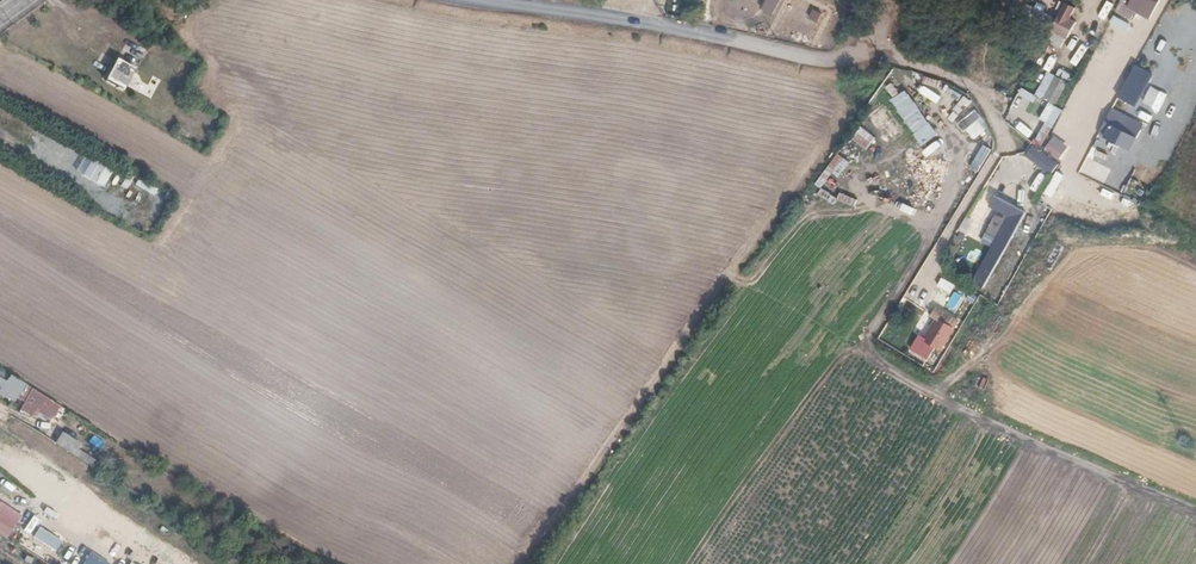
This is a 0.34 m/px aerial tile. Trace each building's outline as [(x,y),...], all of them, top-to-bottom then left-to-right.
[(774,15),(779,0),(764,0),(761,10),(774,15)] [(1113,2),(1108,0),(1105,0),(1098,16),(1106,19),(1113,2)] [(1121,0),(1120,0),(1114,11),(1129,18),(1134,9),(1123,4),(1124,1),(1121,0)] [(1061,49),(1082,11),(1066,3),(1046,41),(1061,49)] [(1126,33),(1131,25),(1116,16),(1111,24),(1126,33)] [(142,53),(124,44),(105,81),(123,90),(142,53)] [(1141,68),(1134,64),(1124,84),(1126,85),(1122,93),(1135,101),(1146,80),(1138,75),(1141,68)] [(1061,69),(1057,75),(1067,82),(1072,76),(1061,69)] [(1062,109),(1057,106),(1069,83),(1047,72),(1035,95),(1049,102),(1041,118),(1045,120),(1035,141),(1043,145),(1062,109)] [(958,101),(962,94),(946,84),(942,91),(958,101)] [(922,145),(938,134),(907,88),(891,99),(922,145)] [(1022,116),(1036,101),(1025,90),(1010,105),(1022,116)] [(962,114),(969,98),(962,95),(955,110),(962,114)] [(881,105),(856,132),(868,143),(879,132),(894,145),(908,130),(881,105)] [(1112,123),(1118,112),(1110,107),(1098,131),(1129,149),(1135,137),(1112,123)] [(190,116),(212,122),(214,114),(192,108),(190,116)] [(958,124),(975,140),(990,125),(973,109),(958,124)] [(1045,149),(1060,159),(1069,145),(1054,135),(1045,149)] [(58,158),(63,142),(47,136),(41,151),(58,158)] [(972,143),(963,161),(971,165),(980,147),(972,143)] [(980,172),(991,148),(982,144),(971,167),(980,172)] [(1031,146),(1025,158),(1053,173),(1059,161),(1031,146)] [(105,187),(114,169),(90,158),(82,176),(105,187)] [(1142,158),(1139,165),(1157,174),(1161,167),(1142,158)] [(1052,197),(1064,174),(1057,170),(1044,193),(1052,197)] [(1014,208),(995,197),(989,207),(1008,218),(1014,208)] [(970,266),(956,257),(953,262),(967,271),(970,266)] [(941,277),(937,286),(952,292),(956,283),(941,277)] [(954,287),(950,303),(959,305),(963,289),(954,287)] [(936,306),(930,315),(935,318),(925,335),(920,332),(910,350),(928,360),(935,347),(943,351),(960,319),(936,306)] [(1015,336),(1029,326),(1025,320),(1010,329),(1015,336)] [(0,367),(0,390),(14,399),(20,390),(25,383),(0,367)] [(27,395),(32,387),(25,383),(20,390),(27,395)] [(38,432),(57,403),(32,387),(27,395),(13,417),(38,432)] [(81,458),(87,444),(60,431),(54,445),(81,458)] [(0,501),(0,534),(7,538),(22,515),(0,501)] [(56,548),(62,535),(29,519),(23,532),(56,548)] [(6,541),(3,549),(24,559),(28,552),(6,541)] [(91,551),(82,563),(109,563),(91,551)]
